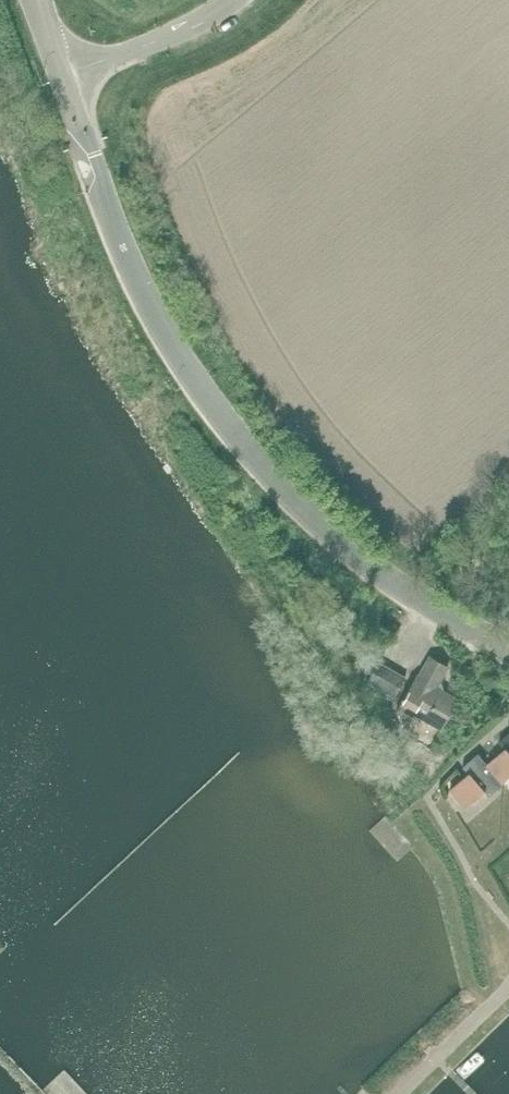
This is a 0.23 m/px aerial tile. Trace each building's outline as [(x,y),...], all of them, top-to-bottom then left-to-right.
[(458,700),(442,690),(439,681),(447,667),(430,657),(418,677),(417,676),(397,711),(412,720),(415,714),(441,729),(458,700)] [(406,677),(378,661),(368,681),(396,696),(406,677)] [(499,743),(504,750),(487,765),(503,783),(508,778),(508,734),(499,743)] [(503,783),(487,765),(478,754),(462,767),(468,774),(450,790),(466,809),(484,793),(488,798),(504,784),(503,783)] [(422,763),(423,768),(427,772),(432,771),(435,768),(435,762),(431,759),(426,759),(422,763)]
